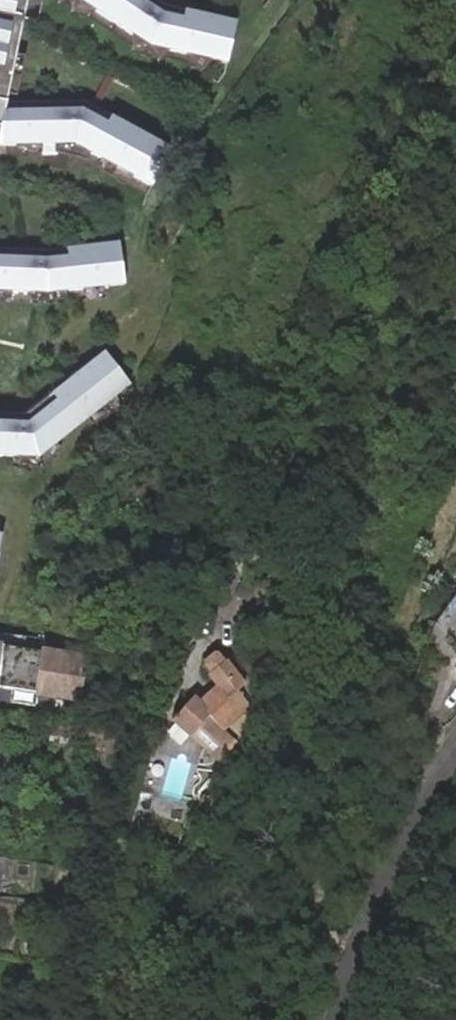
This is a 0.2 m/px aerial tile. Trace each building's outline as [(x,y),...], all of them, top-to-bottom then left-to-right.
[(70,145),(154,186),(169,154),(82,106),(2,104),(24,0),(0,0),(0,147),(70,145)] [(156,49),(227,59),(231,20),(166,9),(152,0),(73,0),(156,49)] [(47,294),(121,282),(118,245),(57,252),(0,247),(0,294),(47,294)] [(42,454),(130,381),(101,356),(24,411),(0,411),(0,453),(42,454)] [(75,731),(85,660),(45,653),(46,641),(0,635),(0,718),(75,731)] [(236,742),(226,730),(252,707),(239,691),(246,682),(228,659),(226,660),(219,652),(214,652),(204,660),(203,666),(209,673),(208,675),(215,685),(200,699),(195,696),(186,703),(171,723),(191,740),(217,763),(236,742)]
